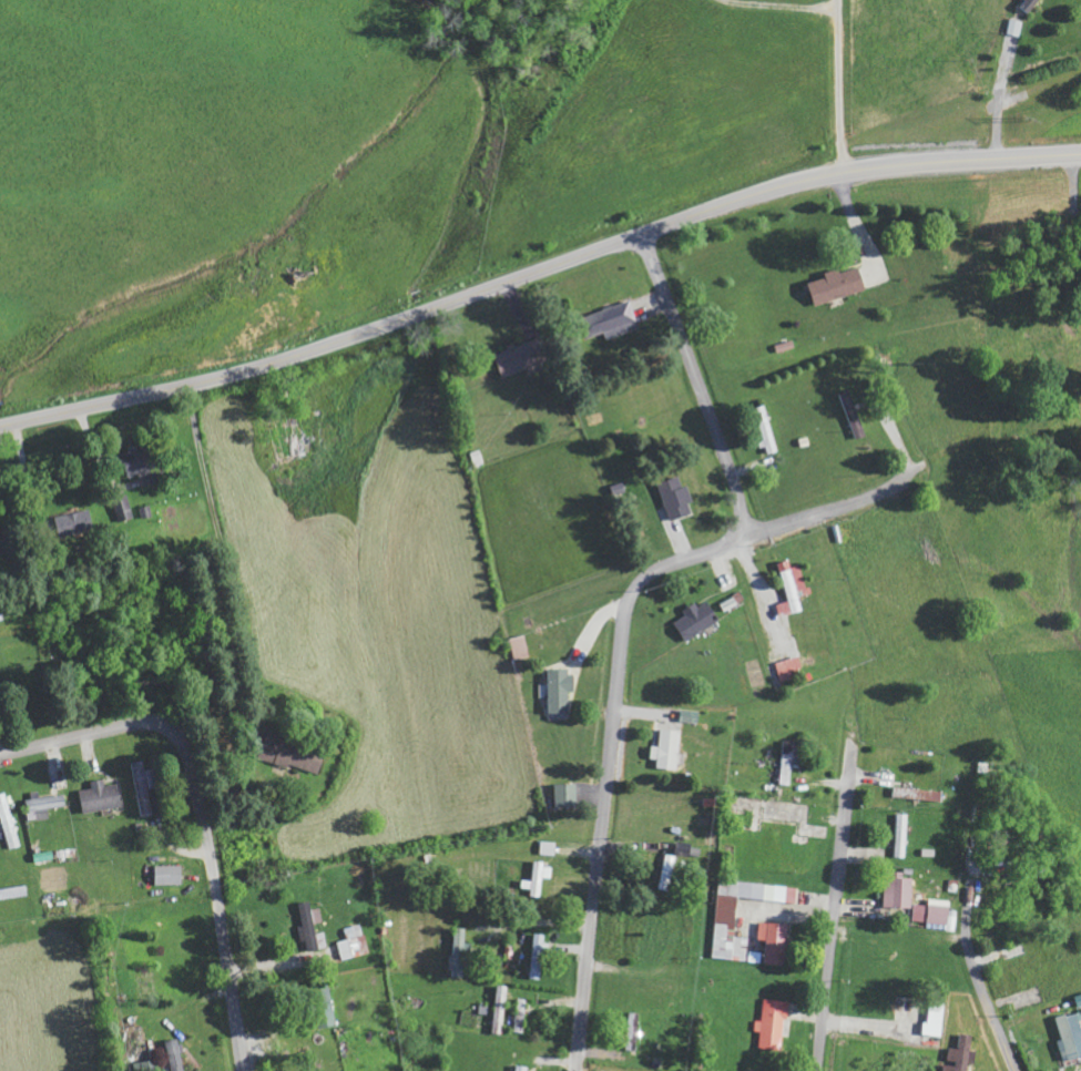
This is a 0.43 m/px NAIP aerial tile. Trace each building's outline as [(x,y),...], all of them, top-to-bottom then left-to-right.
[(1033,15),(1044,0),(1029,0),(1024,8),(1033,15)] [(819,305),(870,289),(863,266),(843,273),(842,270),(811,281),(819,305)] [(605,332),(608,339),(641,328),(631,300),(589,315),(597,335),(605,332)] [(505,377),(555,358),(546,334),(508,348),(509,350),(496,355),(505,377)] [(863,436),(854,390),(842,392),(851,438),(863,436)] [(279,459),(299,458),(297,417),(278,418),(279,437),(278,438),(279,459)] [(125,451),(132,476),(142,473),(146,486),(161,482),(151,444),(125,451)] [(472,453),(477,467),(487,464),(482,449),(472,453)] [(693,513),(690,503),(695,501),(688,484),(684,486),(680,476),(658,484),(673,521),(693,513)] [(135,518),(129,496),(112,500),(118,522),(135,518)] [(62,537),(95,530),(91,510),(58,517),(62,537)] [(10,553),(6,530),(0,531),(0,555),(10,553)] [(803,564),(792,567),(791,560),(781,562),(790,601),(778,604),(780,616),(803,611),(800,597),(810,595),(803,564)] [(677,621),(686,640),(721,623),(710,601),(699,606),(698,603),(684,610),(687,616),(677,621)] [(507,640),(512,661),(531,656),(527,635),(507,640)] [(812,673),(805,653),(776,663),(781,682),(812,673)] [(574,668),(550,669),(551,714),(571,713),(570,691),(575,691),(574,668)] [(682,722),(701,723),(702,711),(683,709),(682,722)] [(684,731),(663,729),(661,746),(654,746),(653,759),(658,760),(657,767),(679,770),(684,731)] [(318,777),(327,753),(276,734),(266,758),(318,777)] [(793,785),(793,764),(804,764),(804,741),(781,741),(782,785),(793,785)] [(161,787),(156,769),(148,771),(145,760),(130,764),(143,818),(156,814),(150,790),(161,787)] [(92,781),(93,789),(83,790),(85,812),(123,808),(121,784),(107,785),(106,779),(92,781)] [(557,784),(558,807),(580,806),(579,784),(557,784)] [(944,790),(892,788),(892,798),(944,800),(944,790)] [(50,818),(49,808),(68,806),(67,793),(28,797),(31,820),(50,818)] [(894,858),(907,858),(908,814),(895,814),(894,858)] [(558,842),(541,842),(540,855),(558,855),(558,842)] [(678,857),(702,859),(703,846),(679,844),(678,857)] [(660,889),(672,891),(678,855),(666,853),(660,889)] [(524,880),(524,889),(533,889),(532,897),(543,897),(544,878),(554,879),(555,864),(534,863),(533,881),(524,880)] [(158,886),(185,885),(184,866),(157,866),(158,886)] [(915,908),(915,878),(887,878),(887,908),(915,908)] [(800,887),(720,880),(712,958),(763,963),(764,952),(749,950),(751,938),(736,936),(740,898),(798,903),(800,887)] [(952,901),(930,900),(929,905),(915,904),(915,923),(957,925),(958,910),(952,910),(952,901)] [(300,903),(304,926),(299,927),(301,942),(307,941),(308,951),(328,948),(325,932),(316,934),(314,923),(324,922),(322,908),(312,909),(311,902),(300,903)] [(761,939),(770,940),(767,964),(787,966),(791,924),(762,921),(761,939)] [(342,961),(370,953),(362,923),(345,928),(348,939),(337,942),(342,961)] [(468,943),(468,928),(454,928),(453,977),(469,977),(470,943),(468,943)] [(547,934),(534,934),(532,979),(545,979),(547,934)] [(494,1034),(506,1034),(508,986),(496,985),(494,1034)] [(516,1022),(515,1022),(514,1032),(526,1033),(528,1000),(517,999),(516,1022)] [(790,1001),(766,999),(764,1021),(756,1021),(755,1032),(763,1032),(761,1049),(785,1051),(790,1001)] [(1080,1013),(1058,1017),(1063,1040),(1059,1041),(1063,1061),(1080,1058),(1080,1019),(1080,1013)] [(965,1034),(962,1049),(952,1048),(950,1060),(959,1061),(958,1066),(946,1065),(945,1070),(971,1070),(972,1063),(978,1064),(979,1052),(974,1051),(976,1036),(965,1034)] [(182,1039),(169,1041),(172,1070),(186,1070),(182,1039)]
